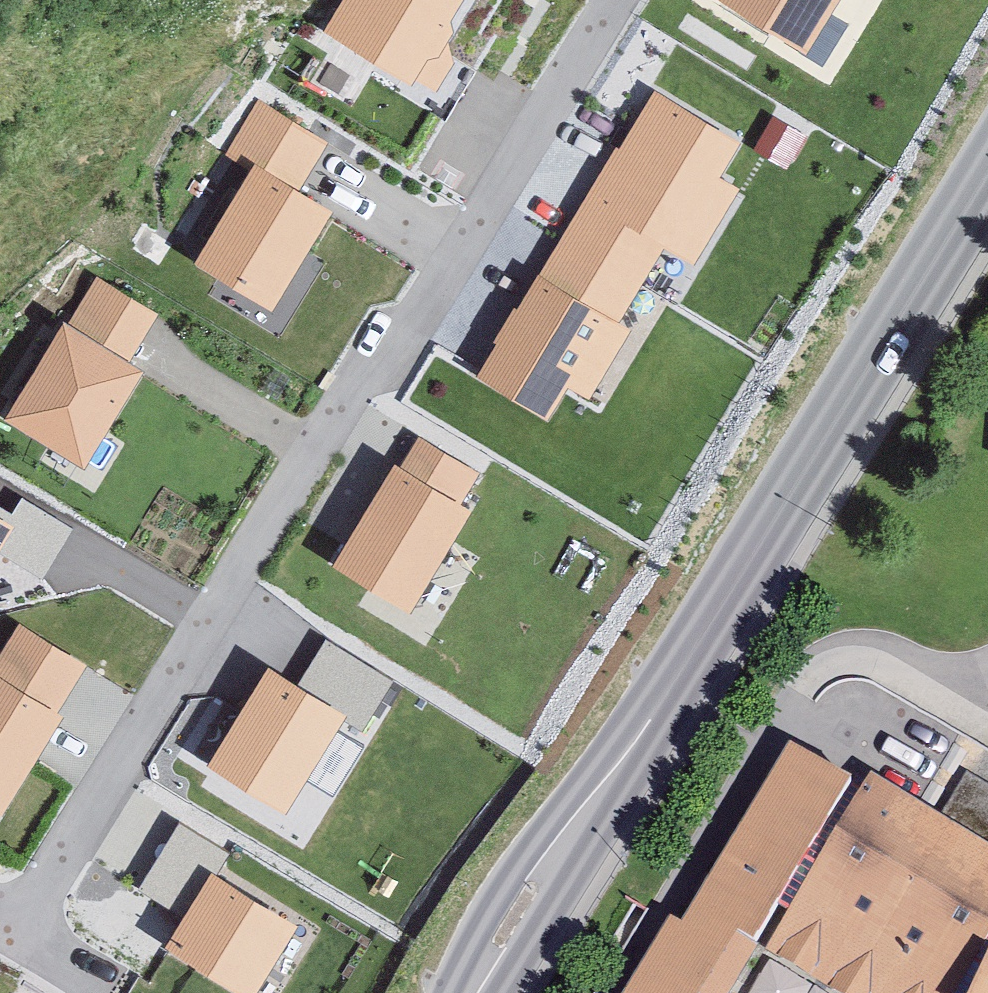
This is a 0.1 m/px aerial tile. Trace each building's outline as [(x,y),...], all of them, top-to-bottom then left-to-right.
[(322,31),(413,88),(468,0),(341,0),(322,31)] [(806,55),(840,0),(715,0),(806,55)] [(741,141),(652,90),(584,205),(661,253),(691,269),(736,190),(718,180),(741,141)] [(223,156),(249,172),(255,164),(300,192),(331,143),(260,98),(223,156)] [(300,192),(255,164),(249,172),(193,265),(271,312),(333,212),(300,192)] [(661,253),(584,205),(539,269),(621,317),(661,253)] [(635,325),(621,317),(539,269),(475,377),(546,419),(566,386),(591,401),(635,325)] [(97,277),(65,330),(127,366),(158,313),(97,277)] [(65,330),(60,326),(3,422),(84,470),(141,374),(127,366),(65,330)] [(419,435),(400,466),(460,502),(479,472),(419,435)] [(400,466),(394,464),(334,569),(412,613),(472,509),(460,502),(400,466)] [(17,528),(0,517),(0,555),(17,528)] [(0,659),(0,680),(57,716),(88,668),(21,625),(0,659)] [(325,638),(297,684),(349,716),(366,727),(395,680),(325,638)] [(297,684),(268,667),(207,767),(287,816),(349,716),(297,684)] [(62,718),(57,716),(0,680),(0,815),(62,718)] [(952,824),(882,784),(876,793),(803,750),(695,933),(680,924),(639,992),(743,992),(767,954),(834,992),(987,992),(987,787),(972,780),(952,824)] [(211,872),(218,876),(232,853),(180,822),(140,890),(185,917),(211,872)] [(165,949),(238,992),(258,992),(299,925),(218,876),(211,872),(185,917),(165,949)]
